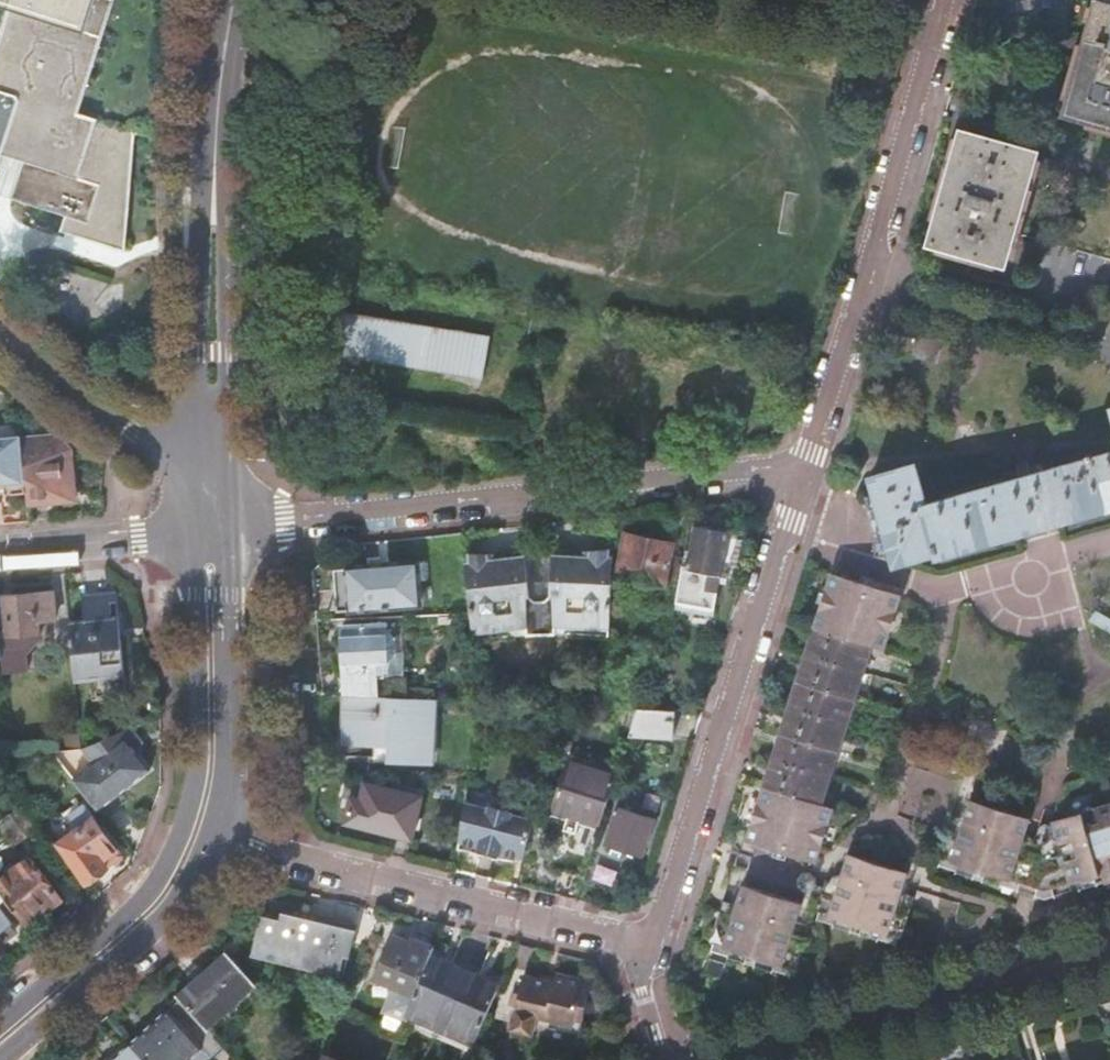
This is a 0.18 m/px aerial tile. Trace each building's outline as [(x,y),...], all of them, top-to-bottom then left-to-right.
[(1,156),(21,162),(9,200),(64,217),(87,224),(123,236),(136,134),(96,121),(97,119),(77,113),(112,5),(97,0),(0,0),(0,5),(9,8),(0,37),(0,158),(1,156)] [(1063,114),(1109,127),(1109,7),(1095,2),(1063,114)] [(961,131),(929,243),(1003,265),(1012,234),(1035,152),(961,131)] [(21,162),(1,156),(0,158),(0,197),(9,200),(21,162)] [(87,224),(64,217),(59,233),(121,253),(123,236),(87,224)] [(481,378),(488,336),(337,311),(330,354),(481,378)] [(918,339),(913,357),(934,362),(939,344),(918,339)] [(26,491),(27,504),(74,500),(70,449),(54,435),(22,438),(26,491)] [(0,438),(0,482),(4,481),(5,492),(26,491),(22,438),(21,436),(0,438)] [(960,549),(958,541),(1014,525),(1016,533),(1060,520),(1058,512),(1109,498),(1109,452),(924,506),(913,465),(871,477),(856,494),(857,494),(865,505),(868,509),(872,519),(882,516),(884,524),(874,527),(875,531),(876,541),(875,549),(873,556),(895,563),(935,552),(937,556),(960,549)] [(682,569),(679,586),(681,587),(676,607),(712,615),(726,539),(711,536),(713,529),(695,526),(686,570),(682,569)] [(618,573),(679,586),(682,569),(684,558),(670,555),(673,543),(627,533),(618,573)] [(553,553),(552,559),(549,595),(545,600),(542,600),(543,633),(566,634),(577,623),(609,625),(613,557),(609,557),(583,555),(553,553)] [(469,560),(464,560),(470,614),(471,627),(503,624),(515,635),(540,632),(539,600),(535,600),(529,595),(525,559),(525,554),(495,557),(469,560)] [(416,561),(333,569),(337,611),(420,603),(416,561)] [(861,583),(833,574),(748,841),(775,850),(776,850),(787,853),(790,854),(814,862),(831,808),(821,805),(871,646),(882,649),(899,596),(876,588),(872,587),(861,583)] [(3,673),(21,671),(18,634),(39,632),(38,620),(55,618),(53,591),(2,596),(5,633),(0,633),(0,640),(2,655),(3,673)] [(70,625),(75,681),(95,679),(94,674),(124,671),(121,639),(115,640),(113,620),(112,620),(110,603),(83,605),(84,623),(70,625)] [(346,695),(388,697),(386,656),(392,655),(392,638),(385,638),(385,624),(344,626),(346,695)] [(431,763),(435,699),(388,697),(346,695),(345,695),(343,742),(374,744),(373,759),(431,763)] [(656,710),(636,709),(633,720),(630,730),(627,738),(671,741),(673,711),(656,710)] [(70,775),(98,812),(150,772),(133,751),(121,736),(70,775)] [(12,755),(10,740),(0,741),(0,756),(12,755)] [(551,814),(599,829),(616,773),(569,758),(551,814)] [(351,797),(345,822),(412,837),(422,796),(365,783),(361,799),(351,797)] [(1098,810),(1089,805),(1085,814),(1052,824),(1065,865),(1035,855),(1021,850),(1024,838),(1030,820),(972,803),(966,823),(963,833),(949,829),(939,860),(944,862),(1025,887),(1046,894),(1071,886),(1106,875),(1109,874),(1109,807),(1098,810)] [(16,845),(40,828),(24,806),(0,823),(16,845)] [(479,849),(523,860),(533,820),(490,809),(479,849)] [(619,809),(607,844),(642,854),(653,819),(619,809)] [(103,860),(106,864),(121,853),(118,848),(103,860)] [(824,880),(822,887),(814,910),(819,912),(854,923),(863,926),(897,937),(901,938),(910,907),(896,902),(900,891),(906,873),(848,854),(839,884),(824,880)] [(28,926),(62,899),(30,857),(0,880),(0,890),(28,926)] [(792,933),(801,903),(743,885),(736,906),(734,915),(719,910),(709,942),(796,969),(806,938),(792,933)] [(264,911),(256,945),(300,956),(298,965),(306,967),(306,965),(338,972),(343,954),(348,955),(356,925),(310,914),(310,915),(284,909),(283,915),(264,911)] [(10,925),(0,911),(0,932),(10,925)] [(395,1004),(408,1010),(433,950),(434,948),(411,938),(409,941),(393,935),(374,979),(401,990),(395,1004)] [(433,950),(408,1010),(443,1024),(466,968),(451,962),(445,959),(442,953),(433,950)] [(181,1001),(211,1032),(260,988),(227,953),(178,996),(181,1001)] [(443,1024),(478,1037),(503,977),(494,973),(488,976),(482,974),(466,968),(443,1024)] [(536,1021),(572,1028),(578,1000),(587,1002),(592,980),(556,973),(555,976),(554,982),(539,979),(523,976),(519,993),(517,1007),(512,1028),(533,1033),(536,1021)] [(144,1059),(193,1059),(204,1050),(212,1059),(214,1059),(226,1049),(211,1032),(181,1001),(131,1046),(144,1059)] [(408,1010),(404,1019),(439,1033),(443,1024),(408,1010)] [(131,1046),(116,1059),(144,1059),(131,1046)]
